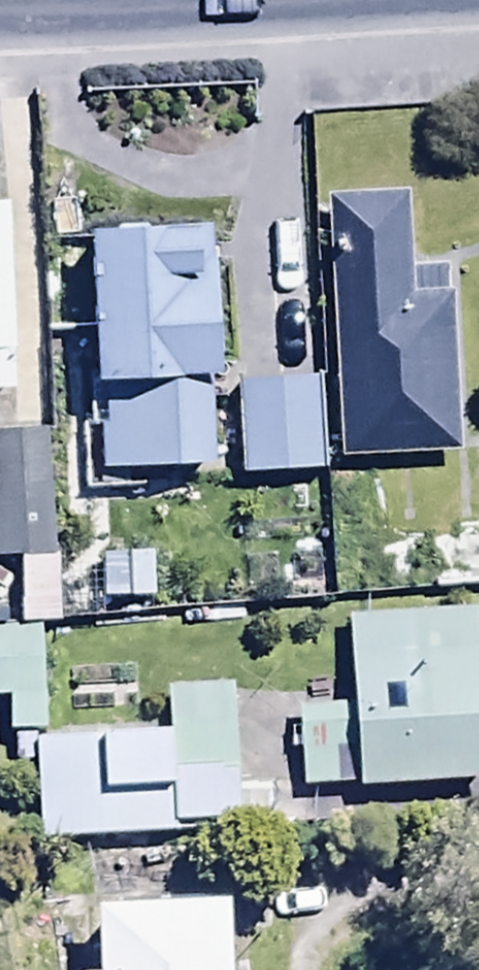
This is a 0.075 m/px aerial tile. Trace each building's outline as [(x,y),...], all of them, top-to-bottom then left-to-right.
[(332,204),(338,466),(456,462),(451,271),(412,272),(410,202),(332,204)] [(14,417),(7,222),(0,223),(0,418),(14,417)] [(203,246),(91,251),(94,407),(87,407),(88,438),(98,438),(99,484),(208,482),(206,394),(216,393),(214,293),(204,293),(203,246)] [(239,488),(326,483),(322,383),(235,387),(239,488)] [(0,435),(0,568),(17,568),(17,632),(59,632),(59,515),(46,515),(46,435),(0,435)] [(427,545),(432,601),(478,597),(478,541),(427,545)] [(99,560),(99,607),(154,607),(154,560),(99,560)] [(349,625),(354,715),(299,718),(304,802),(478,793),(478,683),(476,618),(349,625)] [(239,844),(231,694),(167,698),(170,746),(46,752),(40,634),(0,636),(0,710),(8,709),(12,773),(35,773),(37,856),(239,844)] [(228,928),(96,931),(97,969),(229,969),(228,928)]
